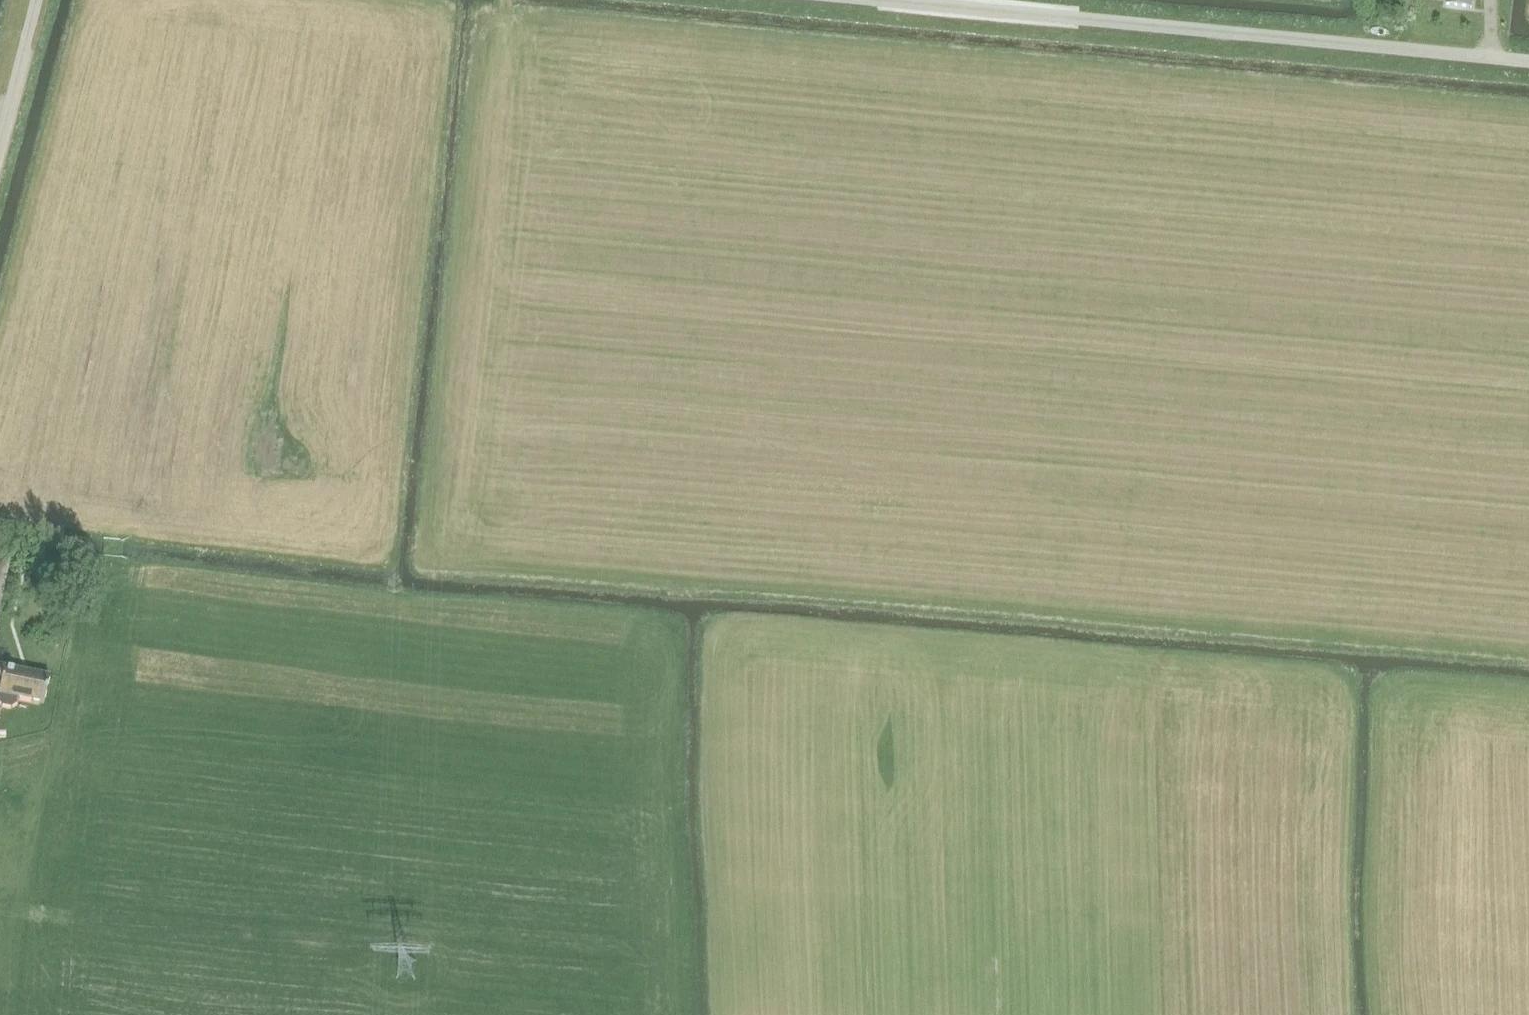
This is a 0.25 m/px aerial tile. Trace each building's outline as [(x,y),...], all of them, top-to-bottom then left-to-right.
[(8,563),(0,561),(0,603),(8,563)] [(0,667),(0,705),(1,706),(11,708),(17,704),(18,698),(43,703),(49,676),(41,675),(4,667),(0,667)]
